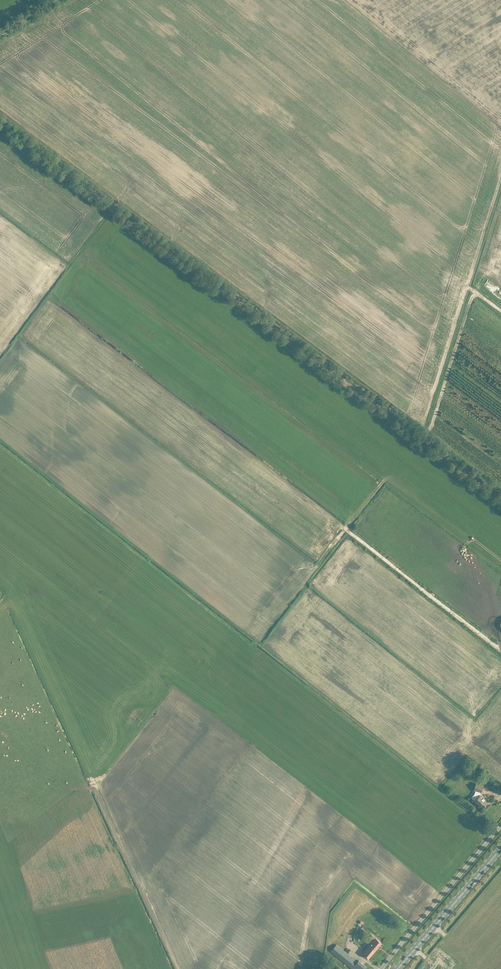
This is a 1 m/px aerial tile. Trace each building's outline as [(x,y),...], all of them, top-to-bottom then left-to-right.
[(475,774),(478,771),(466,762),(464,765),(475,774)] [(474,790),(477,791),(471,798),(483,807),(487,802),(484,800),(485,799),(480,795),(479,794),(480,792),(481,792),(483,785),(476,783),(474,790)] [(362,953),(368,958),(382,942),(375,937),(362,953)] [(352,968),(365,968),(367,967),(359,960),(357,962),(337,944),(331,951),(352,968)]
